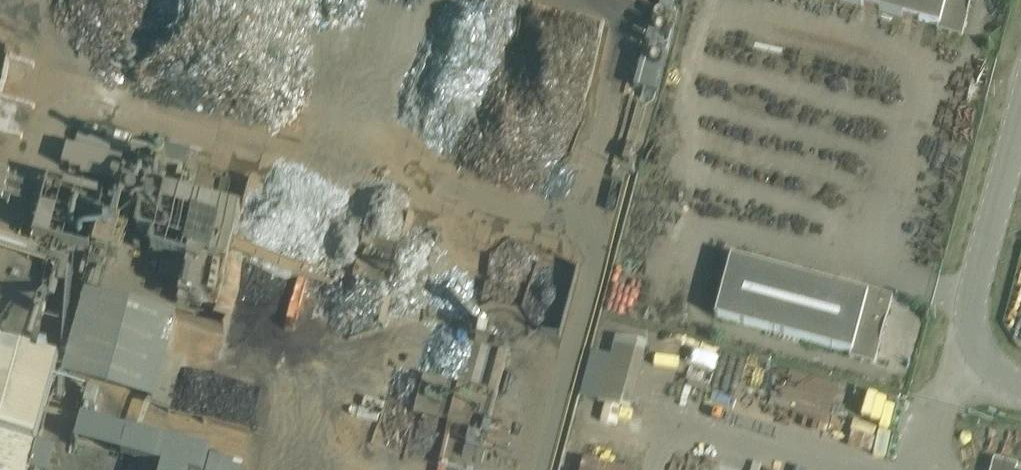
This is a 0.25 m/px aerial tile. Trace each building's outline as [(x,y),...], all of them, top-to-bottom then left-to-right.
[(937,26),(936,30),(942,32),(961,37),(969,9),(970,9),(970,7),(969,7),(971,0),(838,0),(937,26)] [(658,65),(653,84),(671,89),(676,70),(658,65)] [(4,201),(12,173),(0,170),(0,200),(4,201)] [(217,218),(220,200),(189,194),(186,212),(217,218)] [(193,248),(180,295),(216,305),(228,258),(193,248)] [(866,293),(731,257),(715,316),(850,353),(849,357),(874,363),(892,296),(867,289),(866,293)] [(603,391),(646,401),(663,327),(636,321),(634,330),(619,326),(612,357),(611,357),(603,391)] [(696,348),(711,349),(712,338),(697,336),(696,348)] [(62,364),(43,359),(32,399),(32,401),(50,405),(62,364)] [(457,386),(448,423),(470,429),(480,392),(457,386)] [(883,411),(888,391),(864,386),(859,405),(883,411)] [(990,469),(1019,469),(1016,469),(1017,465),(993,458),(990,469)]
